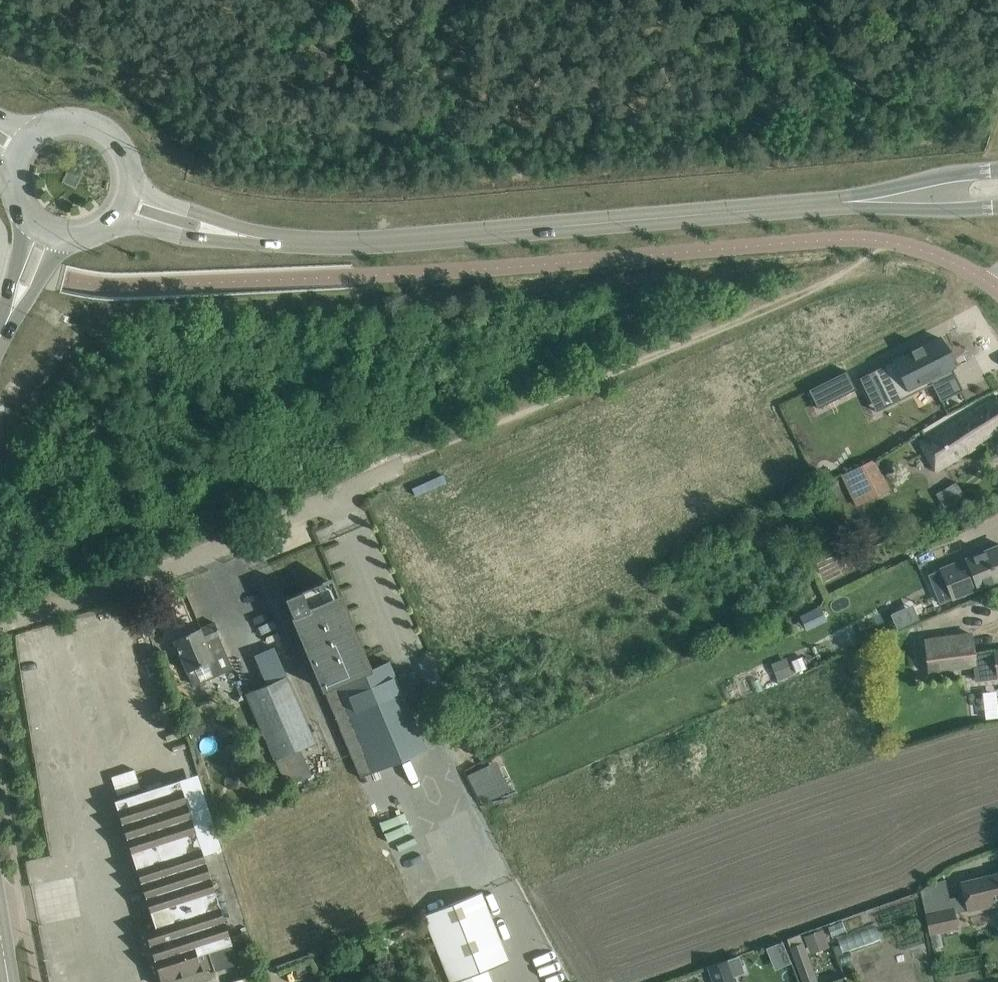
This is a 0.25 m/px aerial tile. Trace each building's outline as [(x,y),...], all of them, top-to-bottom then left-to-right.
[(889,363),(859,377),(860,379),(876,371),(892,404),(929,386),(926,380),(952,367),(954,366),(940,337),(922,346),(921,344),(919,345),(920,346),(912,350),(912,349),(910,350),(911,352),(889,363)] [(847,370),(809,389),(818,408),(856,389),(847,370)] [(991,400),(938,431),(943,441),(925,452),(936,470),(974,447),(973,445),(997,427),(997,396),(991,400)] [(878,496),(864,463),(842,473),(857,506),(878,496)] [(941,568),(927,574),(939,603),(997,579),(997,546),(941,569),(941,568)] [(285,598),(293,616),(339,726),(339,727),(358,772),(377,817),(376,817),(395,862),(425,850),(389,765),(426,750),(389,661),(363,672),(356,656),(364,653),(342,601),(334,583),(321,589),(319,584),(285,598)] [(804,612),(798,621),(806,626),(812,618),(804,612)] [(200,628),(174,639),(187,671),(214,660),(212,657),(225,651),(219,638),(221,637),(216,623),(201,629),(200,628)] [(972,632),(923,637),(927,674),(974,669),(977,668),(975,653),(972,632)] [(974,669),(976,678),(997,676),(997,675),(997,650),(994,650),(994,651),(975,653),(977,668),(974,669)] [(804,654),(792,659),(796,670),(808,666),(804,654)] [(792,674),(786,657),(771,663),(777,679),(792,674)] [(246,693),(275,759),(286,785),(312,773),(301,748),(315,742),(286,676),(246,693)] [(443,676),(426,684),(434,704),(451,696),(443,676)] [(136,738),(128,704),(111,707),(119,742),(136,738)] [(134,794),(115,800),(153,918),(135,924),(154,981),(163,981),(209,967),(211,972),(238,963),(179,779),(134,794)] [(930,934),(958,927),(954,913),(984,906),(983,901),(997,898),(997,874),(962,883),(965,896),(950,899),(952,908),(926,914),(930,934)] [(488,969),(509,961),(481,891),(423,914),(450,981),(493,981),(488,969)] [(828,947),(822,929),(802,936),(809,954),(828,947)] [(799,935),(788,939),(803,981),(817,981),(799,935)] [(786,940),(769,947),(778,968),(794,961),(786,940)] [(707,966),(713,981),(735,981),(733,975),(743,971),(737,956),(707,966)] [(276,967),(267,968),(269,981),(279,981),(276,967)]
